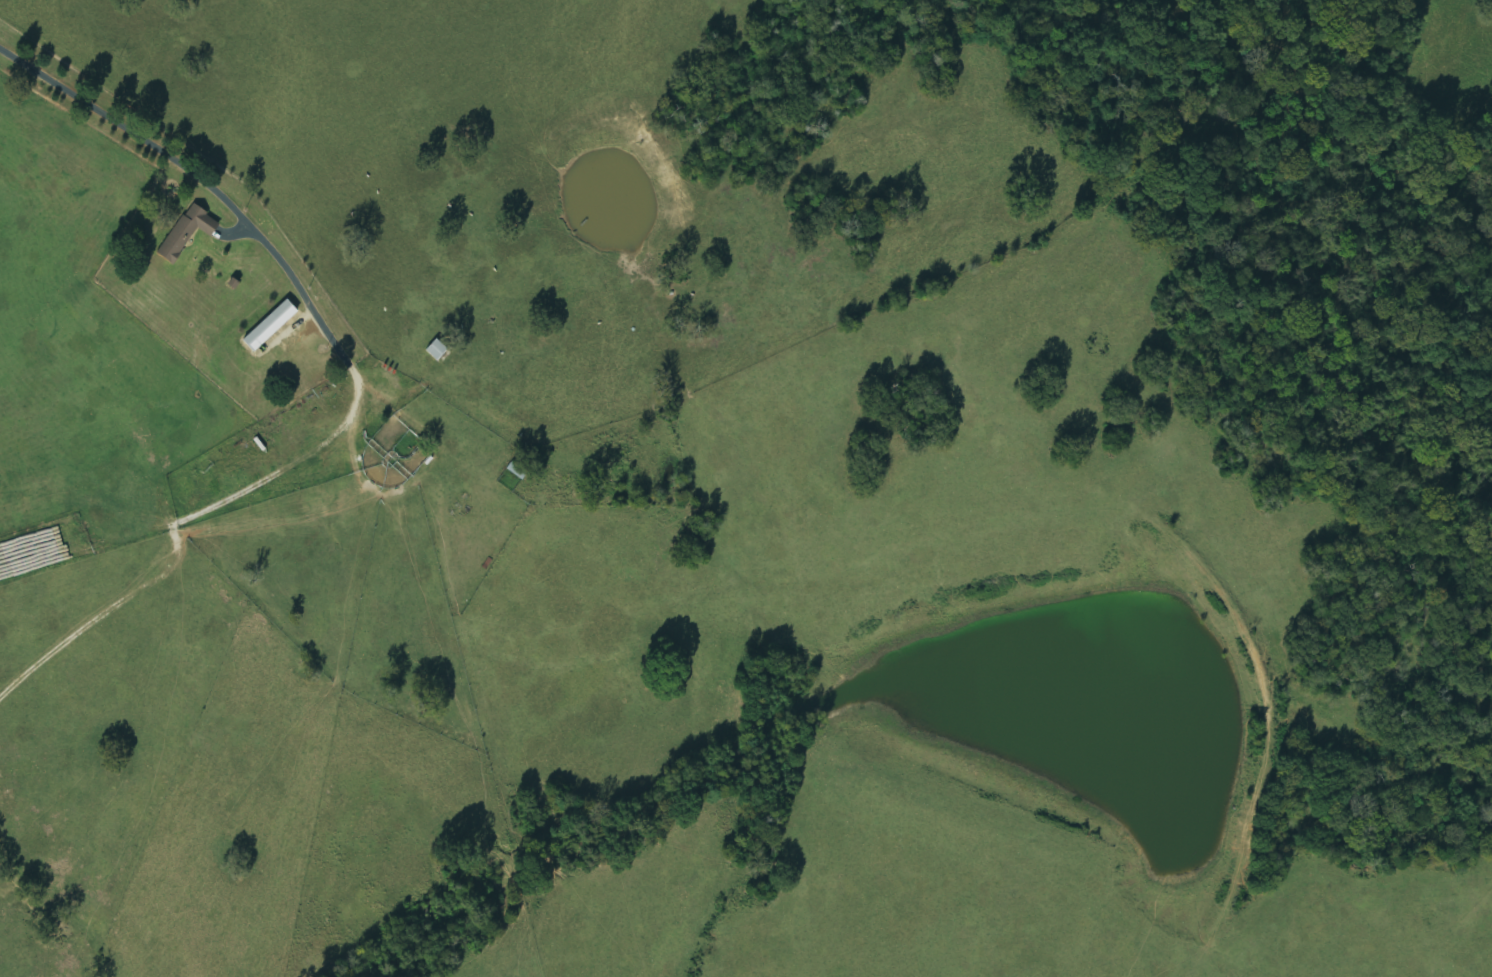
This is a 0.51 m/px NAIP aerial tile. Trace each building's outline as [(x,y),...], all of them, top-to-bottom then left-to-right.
[(162,256),(177,265),(200,228),(216,237),(225,223),(193,203),(162,256)] [(303,312),(291,299),(246,342),(258,355),(303,312)]
